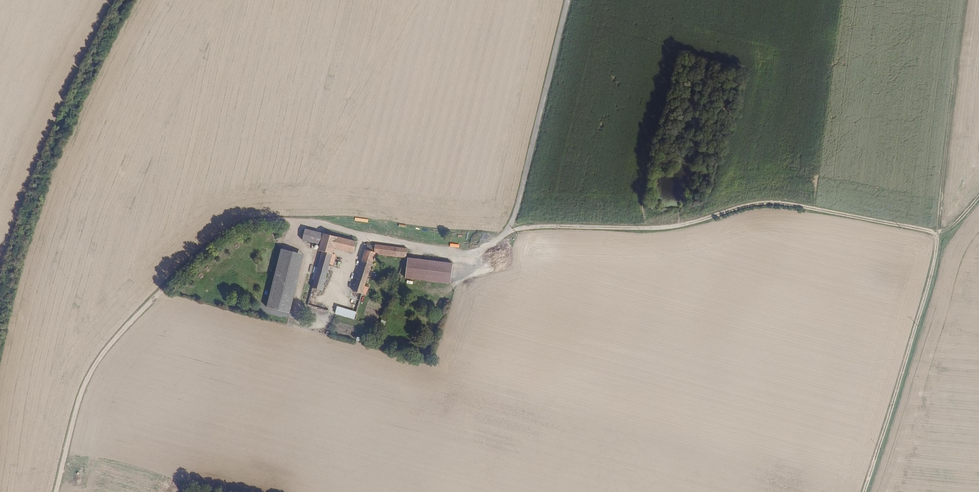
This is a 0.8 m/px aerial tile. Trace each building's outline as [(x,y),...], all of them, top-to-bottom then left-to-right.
[(351,244),(307,235),(304,247),(314,249),(313,256),(315,256),(306,301),(317,303),(321,286),(324,287),(328,268),(326,268),(329,253),(348,257),(351,244)] [(392,257),(392,258),(406,258),(407,247),(392,247),(392,250),(392,257)] [(305,255),(282,249),(268,305),(291,311),(305,255)] [(448,257),(410,253),(406,277),(445,281),(448,257)] [(364,279),(370,255),(362,254),(346,312),(353,314),(360,291),(363,291),(367,279),(364,279)]
